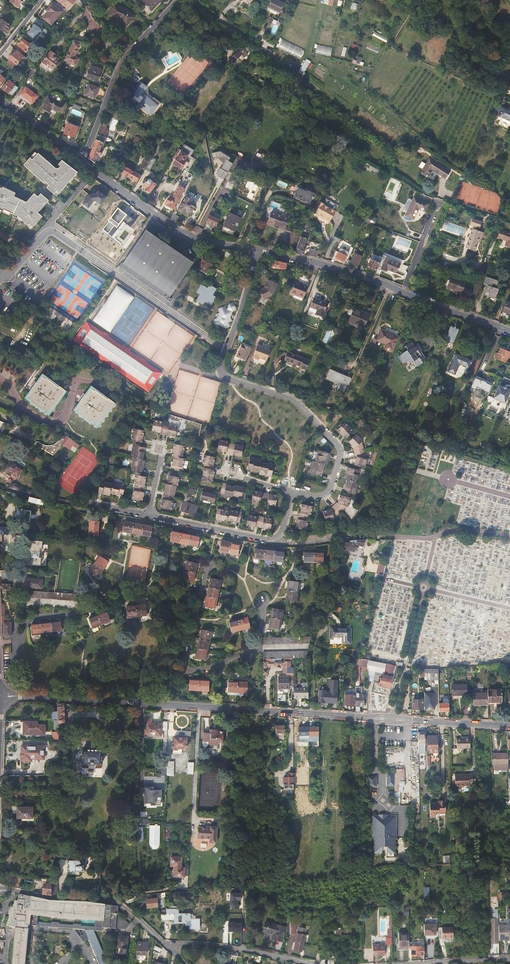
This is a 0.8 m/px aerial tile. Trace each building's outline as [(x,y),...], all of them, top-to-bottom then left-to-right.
[(70,10),(77,0),(57,0),(70,10)] [(144,0),(153,9),(162,0),(144,0)] [(269,7),(280,12),(284,3),(279,0),(272,0),(269,7)] [(59,6),(54,1),(47,10),(48,11),(43,18),(51,25),(64,9),(59,6)] [(122,18),(128,24),(135,17),(127,9),(115,5),(111,15),(121,20),(122,18)] [(11,25),(2,19),(0,22),(0,28),(6,32),(11,25)] [(35,23),(27,34),(35,40),(43,30),(35,23)] [(372,36),(387,42),(389,38),(374,32),(372,36)] [(82,40),(75,36),(65,56),(76,62),(80,55),(76,53),(82,40)] [(276,48),(300,59),(305,50),(281,38),(276,48)] [(24,40),(18,46),(26,52),(31,45),(24,40)] [(330,57),(333,48),(318,44),(315,53),(330,57)] [(248,52),(240,45),(236,49),(238,51),(230,59),(232,61),(234,63),(242,54),(245,56),(248,52)] [(15,67),(24,55),(22,54),(16,49),(15,51),(14,49),(12,51),(13,53),(9,59),(10,60),(8,62),(15,67)] [(52,50),(43,62),(49,67),(50,65),(55,68),(60,62),(56,59),(57,58),(56,56),(57,54),(52,50)] [(358,56),(357,60),(353,59),(352,63),(363,65),(364,62),(361,61),(362,57),(358,56)] [(298,73),(303,75),(310,61),(306,58),(298,73)] [(91,66),(87,77),(97,81),(99,73),(98,73),(100,69),(91,66)] [(12,77),(17,70),(14,68),(9,75),(12,77)] [(15,92),(18,88),(9,80),(2,89),(9,94),(10,93),(12,95),(15,92)] [(147,87),(140,82),(135,88),(137,89),(133,94),(135,95),(133,98),(139,103),(139,104),(151,113),(160,102),(153,97),(151,101),(146,97),(148,93),(144,90),(147,87)] [(89,84),(85,94),(95,98),(98,88),(89,84)] [(26,87),(20,94),(33,103),(38,96),(26,87)] [(49,96),(43,108),(50,113),(52,109),(60,112),(65,104),(49,96)] [(500,116),(509,121),(509,110),(504,108),(500,116)] [(101,127),(89,158),(95,163),(98,156),(100,156),(101,155),(102,153),(102,152),(100,151),(103,143),(102,142),(104,137),(105,138),(108,130),(108,129),(104,127),(106,122),(104,121),(103,121),(101,127)] [(68,123),(64,134),(75,137),(78,127),(68,123)] [(133,148),(136,149),(140,138),(136,136),(132,146),(131,145),(129,152),(131,153),(133,148)] [(165,140),(162,138),(161,140),(155,151),(154,153),(152,157),(149,161),(148,162),(145,168),(149,170),(156,159),(154,158),(165,140)] [(191,156),(195,151),(185,144),(173,163),(182,170),(185,165),(184,165),(187,161),(186,160),(189,155),(191,156)] [(213,153),(214,158),(218,157),(218,159),(225,162),(222,168),(221,168),(217,174),(222,176),(222,177),(225,179),(234,162),(229,160),(231,157),(220,151),(213,153)] [(26,167),(37,154),(35,152),(24,165),(26,167)] [(64,163),(60,167),(59,169),(56,169),(38,154),(37,154),(26,167),(43,183),(45,181),(49,185),(46,188),(54,195),(57,191),(59,194),(77,173),(64,163)] [(244,166),(247,160),(237,156),(234,162),(244,166)] [(446,169),(429,158),(422,170),(428,175),(431,170),(443,177),(445,178),(450,170),(447,168),(446,169)] [(148,162),(149,161),(145,159),(140,168),(144,170),(145,169),(145,168),(148,162)] [(126,165),(122,173),(129,177),(130,174),(132,171),(133,169),(126,165)] [(129,177),(137,181),(140,177),(141,175),(137,173),(136,174),(132,171),(130,174),(129,177)] [(236,185),(238,179),(233,176),(229,182),(236,185)] [(147,178),(144,182),(145,183),(144,185),(147,187),(146,189),(146,191),(148,192),(149,192),(150,192),(155,184),(155,182),(153,181),(152,182),(147,178)] [(181,186),(185,189),(190,181),(185,178),(181,186)] [(178,205),(185,189),(181,186),(180,185),(174,198),(170,196),(169,200),(176,203),(178,205)] [(314,199),(315,197),(314,196),(316,193),(308,189),(301,186),(298,193),(297,192),(296,192),(294,196),(303,201),(303,199),(311,203),(313,199),(314,199)] [(3,211),(4,210),(18,217),(28,225),(29,224),(33,228),(42,217),(37,213),(39,211),(49,201),(41,194),(38,197),(34,194),(26,203),(14,197),(15,195),(10,193),(11,191),(3,187),(2,189),(0,188),(0,210),(3,211)] [(89,195),(83,204),(88,208),(93,202),(96,201),(101,205),(106,197),(98,191),(96,193),(89,195)] [(413,196),(405,215),(414,219),(418,209),(425,211),(428,203),(413,196)] [(183,212),(189,215),(192,209),(193,209),(196,204),(191,201),(192,200),(187,197),(179,210),(183,212)] [(168,199),(165,204),(173,208),(176,203),(169,200),(168,199)] [(318,218),(319,217),(319,216),(324,218),(324,219),(331,222),(338,206),(326,200),(324,206),(318,203),(312,215),(318,218)] [(128,215),(118,208),(108,221),(103,229),(108,233),(114,225),(118,226),(128,215)] [(171,219),(178,223),(181,218),(180,217),(174,213),(171,219)] [(207,221),(217,226),(222,216),(216,213),(215,215),(213,215),(212,216),(210,215),(207,220),(207,221)] [(230,213),(224,226),(235,232),(242,218),(230,213)] [(281,225),(285,227),(289,217),(284,214),(283,217),(272,213),(268,223),(274,225),(274,224),(280,226),(281,225)] [(471,218),(469,225),(473,227),(472,229),(471,229),(466,247),(475,250),(479,237),(481,238),(482,233),(475,230),(476,228),(479,228),(481,221),(471,218)] [(312,227),(306,224),(302,234),(308,236),(312,227)] [(498,237),(506,241),(504,245),(509,247),(509,233),(500,230),(498,237)] [(294,244),(295,243),(298,235),(298,234),(292,231),(291,232),(287,242),(294,244)] [(175,289),(190,267),(143,235),(121,267),(129,272),(142,281),(141,282),(147,287),(148,285),(168,299),(175,289)] [(296,253),(303,254),(304,247),(303,247),(306,238),(301,237),(298,244),(294,252),(296,253)] [(309,256),(316,257),(320,244),(310,241),(308,247),(311,248),(308,255),(309,256)] [(121,260),(132,244),(131,243),(121,256),(120,258),(121,260)] [(342,244),(338,252),(336,257),(344,260),(348,252),(350,248),(349,247),(342,244)] [(354,253),(351,262),(354,263),(353,266),(357,268),(361,256),(354,253)] [(379,262),(377,268),(380,269),(380,268),(385,271),(386,269),(395,272),(398,263),(382,256),(379,262)] [(367,266),(376,270),(377,268),(379,262),(370,259),(367,266)] [(203,260),(198,268),(207,273),(212,265),(203,260)] [(275,262),(273,261),(271,268),(284,271),(285,268),(274,266),(275,262)] [(306,278),(298,275),(296,282),(294,281),(290,293),(303,297),(307,286),(304,285),(306,278)] [(450,277),(446,287),(461,293),(465,283),(450,277)] [(486,277),(484,284),(489,286),(487,289),(491,291),(489,295),(496,297),(499,287),(497,286),(499,281),(486,277)] [(278,282),(268,278),(264,287),(259,290),(264,299),(273,293),(278,282)] [(209,286),(208,289),(201,286),(197,292),(201,294),(197,301),(205,304),(206,301),(213,304),(217,297),(213,295),(216,289),(209,286)] [(327,303),(313,298),(310,305),(318,308),(316,314),(323,316),(327,303)] [(216,320),(214,325),(220,327),(225,329),(231,315),(234,306),(229,304),(227,310),(220,307),(216,320)] [(368,315),(354,309),(348,322),(356,325),(357,323),(359,324),(359,326),(363,328),(368,315)] [(87,322),(73,341),(149,392),(162,373),(145,362),(146,360),(141,357),(141,359),(130,352),(131,351),(123,345),(122,346),(108,336),(109,335),(104,332),(103,333),(87,322)] [(443,340),(453,344),(459,330),(456,328),(456,327),(453,326),(453,327),(449,326),(443,340)] [(381,331),(379,335),(381,336),(379,341),(386,344),(385,349),(391,352),(397,338),(381,331)] [(413,342),(406,346),(408,350),(399,356),(403,364),(408,361),(410,364),(414,362),(417,367),(423,364),(422,362),(426,360),(420,349),(418,351),(413,342)] [(236,356),(245,360),(249,351),(251,347),(243,344),(238,353),(237,353),(236,356)] [(257,345),(252,357),(258,360),(259,357),(267,360),(270,350),(257,345)] [(498,353),(496,353),(494,358),(506,363),(508,358),(509,359),(509,353),(500,349),(498,353)] [(199,361),(203,354),(197,350),(196,352),(193,350),(190,356),(199,361)] [(310,360),(287,351),(284,359),(301,366),(300,369),(306,371),(310,360)] [(471,360),(455,353),(447,371),(455,375),(460,364),(468,368),(471,360)] [(326,379),(338,384),(341,376),(330,371),(328,374),(326,379)] [(42,374),(24,399),(48,416),(66,391),(57,385),(42,374)] [(476,375),(469,390),(474,393),(476,387),(488,392),(492,383),(476,375)] [(343,384),(346,378),(343,377),(338,390),(341,391),(343,384)] [(350,379),(346,378),(343,384),(341,391),(344,392),(347,385),(348,385),(350,379)] [(90,386),(73,410),(97,428),(115,403),(104,395),(90,386)] [(498,386),(493,398),(505,404),(509,391),(498,386)] [(160,434),(163,435),(166,424),(163,424),(163,422),(154,420),(152,431),(161,433),(160,434)] [(338,430),(345,437),(346,439),(347,438),(354,431),(346,422),(338,430)] [(166,424),(163,435),(171,436),(176,438),(178,427),(166,424)] [(131,441),(142,443),(145,431),(134,429),(131,441)] [(354,449),(355,453),(364,450),(362,441),(363,441),(356,434),(349,442),(355,448),(354,449)] [(77,449),(80,445),(67,436),(65,439),(62,444),(70,450),(73,446),(75,447),(77,449)] [(36,442),(34,444),(39,447),(53,456),(59,447),(62,444),(65,439),(63,439),(61,439),(59,440),(56,443),(52,444),(48,446),(43,445),(38,441),(36,442)] [(231,454),(233,443),(230,442),(230,441),(221,440),(219,450),(227,452),(227,453),(231,454)] [(245,446),(233,443),(231,454),(242,456),(245,446)] [(175,457),(183,459),(185,447),(174,444),(172,456),(175,457)] [(131,457),(134,458),(142,460),(145,447),(134,445),(131,457)] [(316,462),(325,465),(327,465),(330,453),(319,450),(316,462)] [(364,450),(355,453),(356,456),(357,457),(355,465),(365,468),(368,459),(366,459),(364,450)] [(205,468),(214,471),(215,467),(213,466),(216,458),(205,456),(203,464),(204,465),(203,468),(205,468)] [(185,459),(183,459),(175,457),(172,469),(182,471),(185,459)] [(142,460),(134,458),(131,470),(142,472),(145,460),(142,460)] [(261,471),(262,463),(263,460),(251,458),(249,468),(261,471)] [(20,474),(20,473),(23,467),(24,467),(19,464),(12,459),(8,464),(7,464),(5,467),(5,469),(8,472),(8,473),(11,476),(11,475),(15,478),(17,477),(17,476),(18,477),(19,477),(20,475),(20,474)] [(321,477),(325,465),(316,462),(314,461),(310,474),(321,477)] [(275,465),(262,463),(261,471),(260,473),(273,476),(275,465)] [(346,479),(348,480),(356,482),(360,470),(349,467),(346,479)] [(215,471),(214,471),(205,468),(202,480),(212,483),(215,471)] [(167,485),(177,486),(178,487),(181,475),(169,472),(167,485)] [(135,487),(145,489),(146,486),(145,486),(147,477),(136,474),(134,483),(135,484),(135,487)] [(356,482),(348,480),(345,492),(355,495),(358,483),(356,482)] [(113,482),(113,484),(111,492),(123,495),(126,485),(113,482)] [(111,492),(113,484),(105,483),(105,484),(101,483),(98,492),(111,495),(111,492)] [(232,498),(233,496),(235,487),(226,485),(227,484),(223,483),(221,494),(224,494),(224,496),(232,498)] [(174,498),(177,486),(167,485),(166,484),(163,496),(174,498)] [(197,487),(190,486),(189,491),(187,496),(190,497),(191,497),(192,494),(195,495),(197,487)] [(235,487),(233,496),(243,499),(242,500),(245,500),(247,489),(245,489),(245,488),(235,486),(235,487)] [(143,501),(145,489),(135,487),(132,499),(143,501)] [(201,498),(212,500),(214,493),(207,491),(203,490),(201,498)] [(180,511),(185,512),(187,503),(189,503),(190,497),(187,496),(189,491),(186,491),(180,511)] [(263,504),(266,494),(254,491),(251,502),(263,504)] [(278,496),(266,494),(263,504),(275,507),(278,496)] [(337,502),(334,505),(341,512),(347,506),(348,506),(351,497),(341,494),(339,503),(337,502)] [(171,510),(174,498),(163,496),(161,508),(171,510)] [(187,503),(185,512),(194,514),(195,511),(196,511),(197,509),(195,509),(196,505),(189,503),(187,503)] [(300,512),(299,516),(309,518),(310,515),(312,515),(313,506),(303,504),(301,512),(300,512)] [(341,512),(334,505),(331,508),(332,509),(324,511),(326,522),(335,520),(334,518),(341,512)] [(18,509),(16,521),(24,522),(24,521),(29,522),(31,511),(25,510),(18,509)] [(227,521),(230,511),(217,509),(215,519),(227,522),(227,521)] [(230,510),(230,511),(227,521),(240,524),(242,513),(230,510)] [(258,528),(260,517),(257,516),(257,517),(248,515),(246,526),(254,528),(255,527),(258,528)] [(309,518),(299,516),(296,528),(307,530),(309,518)] [(272,520),(260,517),(258,528),(270,530),(272,520)] [(99,537),(100,521),(89,520),(89,536),(99,537)] [(122,532),(150,537),(152,527),(125,521),(122,532)] [(7,535),(11,535),(11,534),(8,533),(8,528),(0,527),(0,534),(7,535)] [(170,541),(191,546),(198,547),(200,537),(172,531),(170,541)] [(18,535),(12,535),(11,545),(18,546),(19,542),(21,542),(21,541),(22,536),(21,535),(18,535)] [(368,546),(369,540),(369,539),(348,541),(344,542),(342,549),(354,552),(356,545),(364,547),(364,546),(368,546)] [(44,542),(28,541),(27,562),(33,563),(33,565),(42,566),(43,558),(41,558),(41,550),(43,550),(44,542)] [(219,551),(228,553),(238,555),(240,545),(221,541),(219,551)] [(282,562),(283,562),(285,551),(256,548),(254,558),(282,562)] [(304,552),(304,563),(323,563),(324,552),(304,552)] [(97,578),(108,561),(99,556),(89,572),(97,578)] [(384,576),(387,564),(368,559),(368,561),(376,563),(375,564),(381,566),(379,575),(384,576)] [(182,580),(193,583),(198,563),(187,561),(182,580)] [(209,587),(204,606),(215,608),(222,580),(211,578),(209,587)] [(43,580),(26,579),(25,587),(42,588),(43,580)] [(289,581),(286,600),(296,602),(299,582),(289,581)] [(54,592),(24,590),(23,597),(35,597),(86,601),(87,595),(76,594),(54,592)] [(145,604),(126,607),(127,618),(147,615),(145,604)] [(272,608),(272,609),(269,627),(279,629),(282,610),(272,608)] [(89,618),(92,628),(110,621),(107,611),(89,618)] [(229,622),(232,633),(250,628),(247,617),(229,622)] [(32,623),(33,634),(56,631),(62,631),(61,620),(32,623)] [(4,632),(4,636),(11,636),(11,622),(10,622),(8,622),(5,622),(3,622),(4,632)] [(351,644),(352,629),(330,628),(329,643),(351,644)] [(195,657),(205,660),(212,631),(202,629),(195,657)] [(389,693),(395,666),(370,661),(367,660),(367,667),(367,670),(376,672),(383,673),(383,674),(384,675),(384,676),(381,675),(380,683),(374,681),(371,691),(386,695),(389,693)] [(263,662),(263,674),(267,674),(268,668),(269,668),(270,667),(270,666),(277,666),(277,668),(279,668),(279,666),(281,666),(281,661),(263,662)] [(424,677),(424,679),(432,679),(439,680),(439,669),(433,669),(424,668),(424,677)] [(290,680),(294,680),(294,676),(289,677),(278,677),(278,685),(290,684),(290,680)] [(208,691),(209,680),(189,679),(189,690),(208,691)] [(318,703),(338,704),(339,680),(330,680),(330,690),(319,690),(318,703)] [(247,682),(228,681),(228,692),(246,693),(247,682)] [(452,685),(452,698),(467,698),(467,685),(452,685)] [(299,698),(308,698),(308,695),(308,688),(294,688),(294,700),(299,700),(299,698)] [(501,689),(487,690),(487,693),(488,702),(502,702),(501,689)] [(434,693),(425,693),(425,710),(435,710),(434,693)] [(473,705),(488,705),(488,702),(487,693),(473,693),(473,705)] [(358,712),(360,712),(360,707),(363,707),(364,696),(362,696),(362,694),(358,694),(355,694),(355,712),(358,712)] [(345,705),(354,706),(355,695),(345,695),(345,705)] [(413,700),(413,709),(423,709),(423,700),(413,700)] [(58,722),(58,730),(62,730),(62,723),(65,723),(64,705),(57,704),(57,711),(52,712),(52,719),(54,719),(58,719),(58,722)] [(439,712),(449,712),(449,704),(439,704),(439,712)] [(167,730),(167,722),(161,722),(161,723),(151,723),(151,717),(145,717),(145,735),(151,736),(151,734),(161,734),(162,730),(167,730)] [(32,724),(24,724),(24,732),(30,732),(29,735),(45,735),(45,726),(38,725),(38,723),(31,722),(32,724)] [(275,726),(275,739),(284,738),(284,726),(275,726)] [(319,728),(309,728),(309,742),(319,742),(319,728)] [(217,733),(209,733),(203,733),(202,742),(208,742),(208,745),(210,748),(218,748),(219,745),(222,745),(223,734),(217,733)] [(179,753),(181,753),(182,749),(186,749),(187,748),(187,747),(188,744),(187,742),(187,738),(186,738),(187,736),(181,736),(181,737),(174,737),(174,743),(172,743),(172,749),(173,749),(173,753),(179,753)] [(436,737),(427,738),(427,743),(427,746),(428,746),(429,753),(434,753),(434,751),(438,751),(438,746),(437,746),(437,742),(436,737)] [(457,749),(470,748),(470,738),(465,738),(465,739),(457,740),(457,749)] [(44,747),(22,747),(21,759),(44,759),(44,747)] [(102,751),(82,750),(82,764),(102,764),(102,751)] [(494,765),(508,765),(508,754),(494,754),(494,765)] [(294,784),(294,773),(289,773),(289,778),(284,778),(284,784),(294,784)] [(461,774),(455,774),(455,787),(460,787),(460,786),(469,785),(469,784),(473,784),(473,774),(469,774),(469,775),(461,775),(461,774)] [(376,776),(367,776),(367,777),(367,786),(376,786),(376,776)] [(162,807),(163,789),(145,788),(144,806),(162,807)] [(441,800),(436,800),(430,800),(430,814),(436,814),(436,811),(436,808),(441,808),(441,802),(441,800)] [(32,807),(19,807),(17,807),(17,808),(17,818),(21,818),(21,821),(33,821),(33,818),(32,818),(32,807)] [(379,816),(373,816),(373,838),(374,838),(374,853),(382,853),(382,851),(387,851),(387,853),(395,853),(394,838),(396,838),(396,816),(390,816),(390,818),(387,818),(387,815),(379,815),(379,816)] [(158,824),(155,824),(155,825),(150,825),(150,845),(151,847),(152,848),(153,848),(155,849),(157,848),(158,848),(159,846),(160,844),(160,825),(158,825),(158,824)] [(207,828),(199,827),(198,838),(210,839),(210,843),(216,843),(217,827),(207,827),(207,828)] [(184,876),(188,877),(189,870),(184,869),(185,868),(180,868),(181,858),(171,857),(171,866),(174,867),(174,877),(184,877),(184,876)] [(68,859),(69,870),(80,870),(84,870),(84,858),(80,858),(81,859),(76,859),(76,858),(72,858),(73,859),(68,859)] [(241,910),(242,893),(231,893),(230,909),(241,910)] [(12,963),(24,963),(28,926),(84,930),(88,939),(97,957),(96,957),(97,961),(99,963),(105,963),(102,957),(101,955),(103,954),(94,931),(102,932),(102,928),(126,930),(130,925),(117,913),(117,908),(106,906),(86,903),(78,903),(59,902),(49,902),(24,896),(18,895),(17,901),(15,901),(6,925),(15,929),(12,963)] [(157,898),(146,899),(147,907),(157,906),(157,898)] [(166,915),(162,915),(162,922),(169,922),(169,918),(175,918),(175,921),(186,922),(186,924),(190,924),(190,928),(199,929),(199,920),(190,919),(190,915),(177,914),(177,910),(166,910),(166,915)] [(272,940),(282,942),(285,927),(266,921),(263,932),(273,934),(272,940)] [(241,923),(228,923),(228,932),(241,932),(241,923)] [(436,924),(424,925),(424,931),(424,932),(424,935),(436,935),(436,924)] [(508,925),(498,925),(498,928),(498,939),(508,939),(508,925)] [(301,952),(307,928),(299,926),(295,943),(293,943),(292,949),(301,952)] [(452,928),(442,928),(442,939),(453,939),(452,928)] [(399,948),(408,948),(409,933),(399,933),(399,948)] [(128,938),(117,937),(116,948),(127,949),(128,938)] [(137,942),(136,955),(146,956),(147,943),(137,942)] [(420,957),(424,957),(424,946),(417,947),(418,944),(412,944),(412,946),(410,946),(409,950),(412,950),(412,956),(420,956),(420,957)] [(384,945),(372,945),(373,950),(373,956),(384,955),(384,945)]
